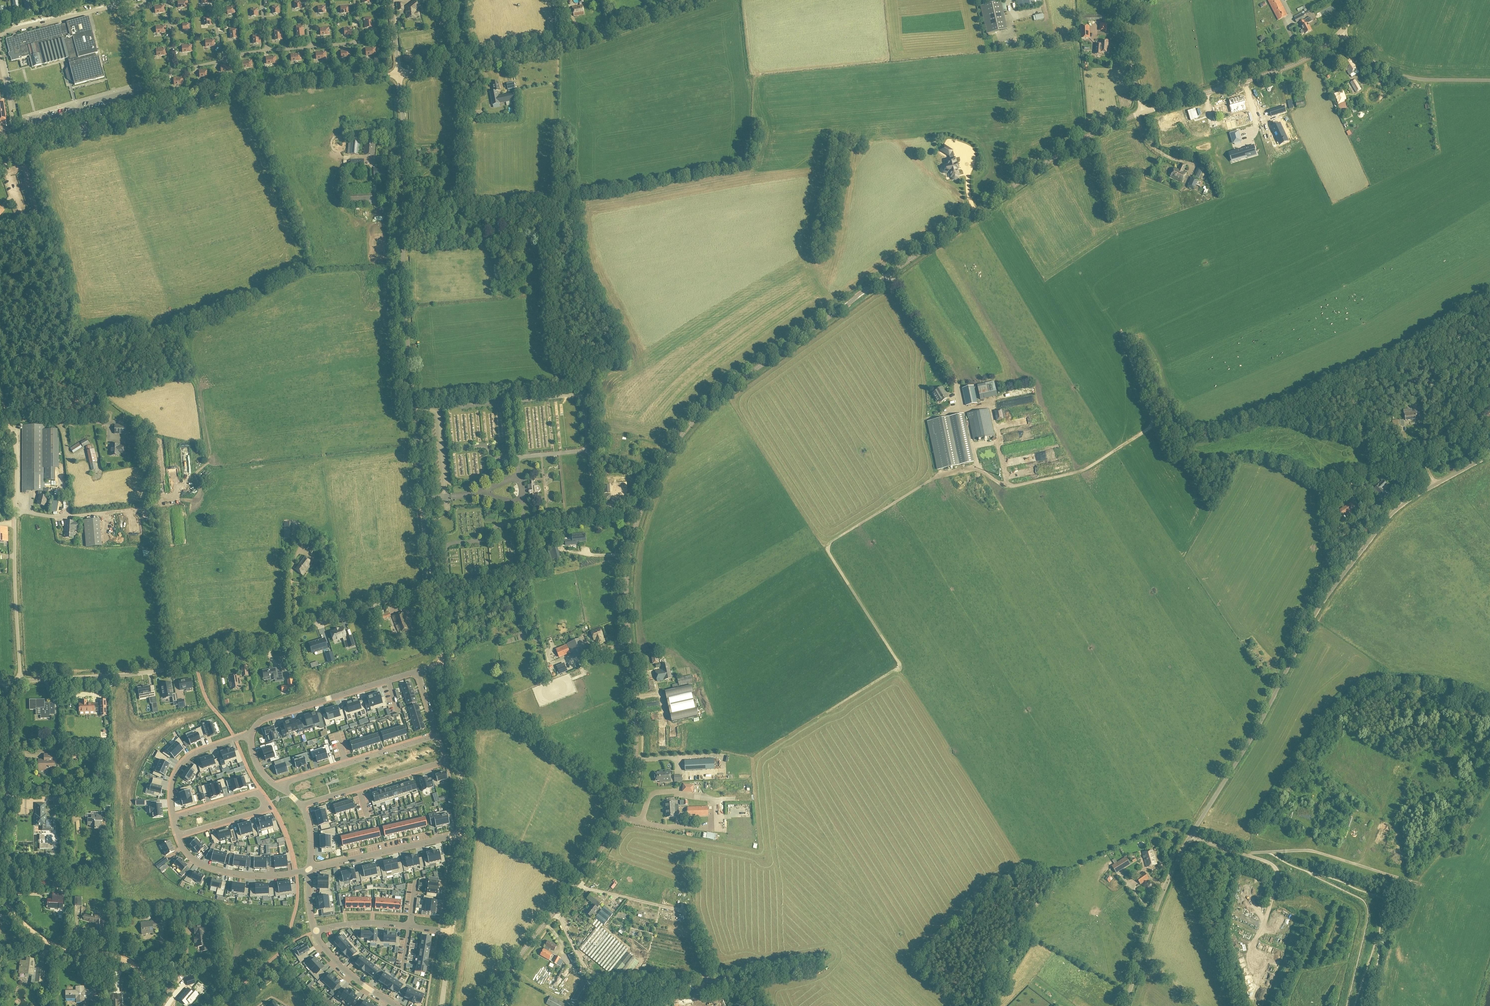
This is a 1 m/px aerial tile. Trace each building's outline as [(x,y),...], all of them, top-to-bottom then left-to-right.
[(405,6),(407,18),(417,17),(417,16),(420,16),(419,12),(416,12),(416,10),(416,8),(420,5),(416,0),(413,0),(408,5),(407,4),(405,6)] [(582,2),(584,1),(583,0),(579,0),(580,2),(579,2),(580,5),(572,7),(574,16),(584,14),(582,2)] [(1025,6),(1041,3),(1040,0),(1017,0),(1019,8),(1020,8),(1021,9),(1026,8),(1025,6)] [(1287,15),(1279,0),(1268,0),(1279,20),(1287,15)] [(1007,29),(1000,1),(981,6),(987,34),(1007,29)] [(164,5),(154,6),(155,13),(165,12),(164,5)] [(116,15),(114,11),(100,14),(101,19),(105,18),(106,18),(109,17),(116,15)] [(1305,12),(1294,18),(1296,22),(1306,18),(1304,15),(1309,13),(1308,11),(1305,13),(1305,12)] [(60,24),(53,26),(7,38),(6,40),(12,61),(19,59),(19,57),(21,56),(22,57),(29,55),(32,67),(68,58),(69,62),(67,64),(68,67),(66,70),(69,72),(70,76),(68,79),(74,82),(75,85),(104,77),(99,55),(96,56),(95,53),(98,52),(88,17),(66,22),(67,23),(62,25),(60,24)] [(371,17),(363,18),(364,28),(371,27),(371,17)] [(1312,30),(1308,23),(1312,21),(1310,17),(1304,20),(1299,22),(1301,26),(1303,29),(1301,30),(1301,32),(1301,33),(1303,34),(1304,33),(1305,33),(1312,30)] [(112,27),(118,25),(117,21),(103,24),(104,29),(108,29),(108,28),(109,28),(112,28),(112,27)] [(156,26),(156,33),(166,32),(166,25),(156,26)] [(303,25),(296,26),(297,36),(304,35),(303,25)] [(1090,38),(1089,26),(1080,26),(1081,38),(1090,38)] [(229,29),(230,39),(238,38),(237,28),(229,29)] [(121,36),(120,31),(106,35),(107,40),(110,39),(111,39),(114,38),(121,36)] [(1100,44),(1095,44),(1094,54),(1102,55),(1102,52),(1109,52),(1109,40),(1100,40),(1100,44)] [(117,48),(124,47),(123,42),(108,46),(110,51),(113,50),(113,49),(114,49),(114,50),(117,49),(117,48)] [(192,44),(182,45),(182,52),(192,51),(192,44)] [(365,48),(366,55),(376,54),(375,47),(365,48)] [(349,50),(341,50),(341,58),(350,57),(349,50)] [(120,59),(127,57),(125,53),(111,56),(113,61),(116,61),(116,60),(117,60),(120,59)] [(301,53),(291,54),(291,61),(301,60),(301,53)] [(1352,59),(1343,64),(1350,74),(1348,76),(1348,75),(1343,78),(1352,92),(1356,89),(1349,77),(1351,76),(1351,77),(1360,72),(1352,59)] [(242,61),(243,68),(253,67),(252,60),(242,61)] [(128,63),(114,67),(115,72),(119,71),(120,70),(120,71),(123,70),(129,68),(128,63)] [(131,74),(117,78),(118,83),(122,82),(122,81),(123,81),(123,82),(126,81),(126,80),(132,79),(131,74)] [(183,77),(173,78),(174,85),(184,84),(183,77)] [(492,82),(494,91),(490,92),(493,105),(500,103),(515,99),(514,92),(498,96),(497,91),(500,90),(498,81),(492,82)] [(1244,96),(1229,100),(1231,106),(1244,103),(1245,102),(1244,96)] [(1344,101),(1336,104),(1341,114),(1349,111),(1344,101)] [(1231,106),(1230,106),(1232,113),(1246,109),(1244,103),(1231,106)] [(1284,106),(1275,109),(1277,115),(1286,112),(1284,106)] [(1235,120),(1226,122),(1228,129),(1237,127),(1235,120)] [(1264,122),(1259,124),(1263,133),(1268,131),(1264,122)] [(1280,123),(1271,127),(1278,141),(1283,139),(1284,139),(1284,138),(1287,137),(1280,123)] [(1238,131),(1231,133),(1233,143),(1234,143),(1235,144),(1241,142),(1240,141),(1241,141),(1238,131)] [(1221,139),(1219,148),(1226,149),(1228,140),(1221,139)] [(365,140),(364,155),(374,156),(376,141),(365,140)] [(940,150),(949,156),(950,158),(947,159),(948,164),(945,165),(944,166),(943,168),(943,171),(945,172),(947,172),(948,172),(949,172),(951,177),(952,176),(953,178),(954,179),(955,179),(956,179),(957,178),(957,176),(957,175),(959,175),(957,169),(959,168),(958,163),(956,164),(955,157),(954,157),(953,150),(944,145),(940,150)] [(1254,146),(1232,152),(1235,160),(1247,156),(1247,157),(1256,154),(1254,146)] [(1170,177),(1182,182),(1186,173),(1182,172),(1185,165),(1181,163),(1178,169),(1174,167),(1170,177)] [(1198,167),(1194,176),(1200,178),(1203,169),(1198,167)] [(1202,182),(1198,180),(1191,177),(1188,186),(1194,189),(1196,185),(1200,186),(1202,182)] [(994,382),(977,385),(981,399),(997,396),(994,382)] [(934,391),(935,392),(932,393),(937,402),(940,400),(941,402),(948,397),(942,386),(934,391)] [(963,388),(966,405),(977,403),(973,386),(963,388)] [(1001,397),(1031,391),(1030,386),(1000,392),(1001,397)] [(968,413),(973,439),(994,435),(989,409),(968,413)] [(1001,409),(994,411),(996,420),(1003,419),(1001,409)] [(1411,409),(1404,410),(1405,420),(1410,420),(1409,418),(1412,418),(1412,420),(1417,419),(1417,415),(1419,415),(1419,410),(1414,410),(1414,412),(1412,412),(1411,409)] [(960,415),(928,421),(937,469),(970,463),(960,415)] [(43,426),(20,426),(22,492),(43,492),(43,481),(54,481),(53,466),(43,466),(43,426)] [(56,459),(56,427),(53,427),(53,429),(45,429),(46,462),(55,462),(55,459),(56,459)] [(68,446),(70,451),(88,443),(86,438),(68,446)] [(119,443),(111,443),(110,450),(111,450),(111,455),(118,455),(118,452),(125,452),(125,445),(121,445),(121,446),(119,446),(119,443)] [(86,450),(89,461),(95,460),(93,449),(86,450)] [(80,471),(88,470),(87,460),(79,460),(80,471)] [(531,481),(532,481),(532,484),(527,484),(528,489),(532,488),(532,490),(530,490),(529,490),(529,491),(529,492),(529,493),(531,493),(533,493),(533,496),(535,496),(535,495),(538,495),(538,492),(539,491),(540,490),(541,489),(541,488),(540,487),(539,486),(537,485),(537,482),(534,483),(534,481),(535,481),(535,480),(535,479),(535,478),(534,477),(533,477),(532,477),(531,477),(531,478),(530,479),(530,480),(531,481)] [(1384,481),(1375,489),(1382,496),(1386,493),(1383,489),(1387,484),(1384,481)] [(40,494),(37,504),(45,506),(48,496),(47,496),(40,494)] [(1350,510),(1354,507),(1351,503),(1340,510),(1343,514),(1346,512),(1348,515),(1352,513),(1350,510)] [(66,521),(66,524),(65,524),(65,531),(66,531),(65,537),(73,538),(74,530),(78,530),(78,522),(74,522),(74,521),(66,521)] [(566,545),(577,544),(577,541),(586,541),(585,541),(585,537),(586,537),(586,536),(585,536),(585,533),(586,533),(572,534),(572,538),(573,538),(573,539),(565,540),(566,545)] [(550,549),(553,559),(560,557),(557,547),(550,549)] [(383,609),(384,610),(378,611),(381,619),(391,616),(388,608),(383,609)] [(404,612),(392,616),(399,634),(411,629),(404,612)] [(342,637),(344,641),(347,640),(346,637),(343,628),(339,629),(335,630),(331,632),(333,640),(342,637)] [(602,636),(603,636),(600,628),(591,631),(594,640),(595,639),(597,644),(604,641),(602,636)] [(352,635),(346,637),(347,640),(349,647),(355,645),(352,635)] [(324,638),(309,643),(312,653),(327,648),(324,638)] [(581,639),(568,644),(574,658),(587,653),(581,639)] [(569,651),(567,645),(556,649),(559,656),(569,651)] [(334,660),(332,652),(326,654),(329,662),(334,660)] [(648,662),(640,663),(641,671),(649,670),(648,662)] [(671,679),(669,663),(661,664),(662,669),(656,671),(658,682),(664,680),(671,679)] [(275,669),(263,670),(264,678),(271,676),(272,680),(276,679),(276,681),(283,680),(283,681),(283,680),(282,672),(275,673),(275,669)] [(231,690),(241,688),(239,675),(229,676),(231,690)] [(691,675),(677,678),(679,686),(693,683),(691,675)] [(191,678),(179,680),(180,690),(186,689),(186,688),(192,687),(191,678)] [(288,685),(286,686),(281,687),(282,691),(287,690),(294,689),(292,679),(287,680),(288,685)] [(645,691),(655,689),(653,680),(643,682),(645,691)] [(170,682),(161,684),(163,694),(165,694),(165,698),(172,697),(173,701),(177,701),(176,693),(172,694),(170,682)] [(156,697),(155,690),(151,691),(150,685),(145,686),(143,686),(143,687),(138,687),(139,696),(149,695),(149,698),(150,697),(151,703),(157,703),(156,697)] [(691,685),(665,691),(672,721),(698,715),(691,685)] [(375,694),(373,695),(377,708),(383,706),(383,707),(387,706),(385,699),(381,700),(381,698),(379,692),(375,693),(375,694)] [(368,704),(365,704),(367,712),(371,711),(371,710),(377,708),(373,695),(370,696),(370,695),(366,696),(367,699),(368,703),(368,704)] [(45,699),(29,699),(29,700),(31,700),(31,708),(40,708),(41,718),(50,718),(50,712),(55,712),(55,704),(45,705),(45,699)] [(353,701),(352,701),(356,713),(360,711),(362,716),(367,714),(363,702),(360,703),(359,701),(358,699),(357,700),(357,699),(353,700),(353,701)] [(82,703),(79,704),(79,712),(94,711),(94,703),(87,703),(87,700),(81,700),(82,703)] [(351,714),(356,713),(352,701),(351,702),(351,701),(347,702),(347,703),(346,703),(347,707),(344,708),(347,720),(352,718),(351,714)] [(418,704),(408,707),(410,713),(420,710),(418,704)] [(333,707),(331,708),(335,721),(345,718),(343,711),(339,712),(337,706),(336,705),(333,706),(333,707)] [(326,715),(323,716),(326,726),(330,725),(329,721),(334,720),(335,721),(331,708),(329,708),(329,707),(325,709),(325,710),(326,715)] [(420,710),(410,713),(412,719),(422,716),(420,710)] [(310,714),(314,727),(319,726),(319,727),(320,728),(321,728),(325,727),(321,716),(319,716),(317,716),(316,712),(316,711),(312,712),(312,713),(310,714)] [(314,727),(310,714),(308,715),(308,714),(303,715),(305,719),(304,721),(301,722),(304,731),(308,729),(314,727)] [(422,716),(412,719),(414,725),(423,722),(422,716)] [(292,719),(288,720),(292,732),(298,730),(299,732),(304,731),(301,722),(300,719),(300,720),(296,722),(295,721),(295,719),(292,720),(292,719)] [(283,725),(279,726),(283,738),(288,736),(287,734),(292,732),(288,720),(285,721),(285,722),(282,723),(283,724),(283,725)] [(208,724),(207,722),(202,723),(206,734),(207,734),(207,735),(209,734),(210,736),(217,734),(217,733),(213,723),(214,723),(214,722),(208,724)] [(414,725),(416,732),(425,728),(423,722),(414,725)] [(268,727),(262,729),(264,733),(265,733),(266,736),(267,735),(269,743),(272,742),(282,738),(279,729),(275,730),(273,726),(268,728),(268,727)] [(187,737),(190,745),(191,745),(194,743),(195,743),(196,742),(197,742),(201,740),(201,739),(200,737),(203,736),(201,727),(196,729),(196,730),(192,732),(193,735),(187,737)] [(179,737),(171,745),(179,754),(183,749),(183,750),(184,749),(181,746),(183,744),(179,737)] [(262,751),(261,751),(262,754),(263,754),(264,755),(275,751),(274,746),(275,746),(274,742),(268,744),(269,747),(262,750),(262,751)] [(324,747),(319,749),(323,760),(324,760),(324,761),(327,760),(327,759),(328,759),(326,752),(330,750),(328,744),(324,746),(324,747)] [(171,745),(163,753),(169,758),(171,755),(174,758),(175,758),(174,758),(179,754),(171,745)] [(227,750),(231,761),(236,759),(238,763),(243,761),(238,750),(234,751),(234,750),(233,748),(227,750)] [(313,749),(310,750),(312,756),(315,755),(317,762),(318,762),(319,763),(322,762),(321,761),(323,760),(319,749),(314,750),(313,749)] [(227,762),(231,761),(227,750),(224,751),(224,750),(220,751),(221,755),(222,756),(219,757),(222,768),(226,767),(226,765),(228,764),(227,762)] [(158,751),(155,757),(159,760),(157,765),(167,770),(170,764),(166,762),(166,761),(168,758),(162,754),(158,751)] [(264,756),(263,756),(264,760),(265,759),(265,760),(272,758),(273,761),(279,759),(278,756),(277,756),(275,751),(264,755),(264,756)] [(307,763),(309,762),(307,753),(298,756),(299,759),(294,760),(296,767),(299,766),(300,767),(301,767),(301,766),(303,766),(303,765),(307,764),(306,763),(307,763)] [(38,759),(39,771),(44,771),(46,769),(48,769),(50,770),(55,770),(54,763),(57,762),(56,754),(44,754),(44,759),(38,759)] [(212,755),(206,757),(210,768),(215,766),(216,767),(219,765),(217,759),(214,760),(212,755)] [(202,765),(198,766),(200,772),(204,771),(204,770),(210,768),(206,757),(200,759),(201,763),(202,765)] [(274,771),(276,771),(277,775),(288,771),(286,763),(291,761),(289,757),(281,760),(282,764),(273,767),(274,771)] [(714,759),(685,760),(685,770),(715,769),(714,759)] [(188,767),(182,777),(184,778),(184,779),(187,782),(193,773),(196,775),(198,771),(196,765),(194,764),(191,769),(188,767)] [(157,765),(153,774),(159,777),(160,774),(161,774),(164,776),(167,770),(157,765)] [(436,779),(433,780),(435,786),(441,784),(440,781),(448,779),(447,777),(448,776),(447,772),(446,772),(446,771),(445,771),(445,772),(442,772),(438,773),(438,774),(435,775),(435,774),(435,775),(436,779)] [(665,771),(665,772),(663,773),(663,771),(660,772),(660,773),(655,773),(655,781),(660,781),(660,779),(664,779),(664,782),(671,781),(670,771),(665,771)] [(247,775),(237,778),(240,789),(247,787),(246,785),(246,783),(250,782),(249,779),(248,779),(247,775)] [(423,777),(418,778),(420,784),(421,784),(423,791),(430,789),(430,787),(434,786),(432,779),(428,780),(427,777),(424,778),(423,777)] [(150,787),(149,791),(154,792),(154,795),(159,796),(160,793),(161,794),(162,790),(163,786),(161,786),(159,785),(161,779),(153,778),(152,784),(151,783),(150,787)] [(237,778),(226,781),(228,787),(232,786),(232,788),(233,791),(240,789),(237,778)] [(218,783),(214,785),(217,796),(223,794),(222,790),(221,788),(226,787),(223,779),(217,781),(218,783)] [(417,792),(414,781),(409,782),(412,793),(417,792)] [(409,782),(404,784),(408,795),(407,792),(411,791),(412,793),(409,782)] [(179,794),(178,794),(180,799),(180,798),(181,799),(193,796),(193,795),(192,795),(191,790),(190,785),(182,788),(183,792),(179,793),(179,794)] [(207,785),(201,786),(204,794),(209,792),(210,795),(211,798),(212,798),(212,799),(216,797),(216,796),(217,796),(214,785),(208,786),(207,785)] [(377,792),(372,793),(374,801),(372,801),(373,805),(380,803),(377,792)] [(61,795),(51,795),(51,800),(55,800),(56,801),(56,805),(62,805),(61,795)] [(181,800),(180,801),(181,805),(182,805),(183,805),(187,804),(187,806),(196,804),(193,796),(181,799),(181,800)] [(650,798),(648,805),(657,809),(660,802),(650,798)] [(151,807),(149,807),(150,813),(153,812),(153,818),(163,816),(161,803),(160,804),(160,800),(150,802),(151,807)] [(670,801),(665,802),(666,808),(666,810),(666,811),(666,817),(675,817),(675,814),(679,813),(678,804),(675,804),(674,801),(670,801)] [(46,820),(46,815),(44,815),(44,804),(37,804),(37,815),(35,815),(36,825),(42,825),(42,830),(53,830),(53,820),(46,820)] [(319,810),(314,812),(315,816),(316,815),(317,818),(327,815),(329,815),(326,805),(319,807),(320,810),(319,810)] [(696,807),(696,816),(708,815),(708,806),(696,807)] [(439,812),(442,826),(449,824),(448,819),(448,818),(452,817),(450,810),(440,813),(439,812)] [(102,814),(102,812),(91,812),(91,819),(88,819),(88,825),(95,825),(95,829),(101,829),(101,821),(102,821),(102,814)] [(439,812),(429,814),(430,822),(431,825),(435,824),(436,827),(437,827),(437,828),(441,827),(441,826),(442,826),(439,812)] [(1371,825),(1373,821),(1358,814),(1356,818),(1371,825)] [(317,819),(316,819),(317,823),(318,823),(319,826),(320,825),(321,829),(330,827),(327,816),(327,815),(317,818),(317,819)] [(267,816),(264,817),(268,830),(273,828),(274,831),(278,829),(276,822),(275,821),(272,822),(270,816),(268,817),(267,816)] [(259,822),(255,823),(256,826),(259,835),(262,834),(261,831),(268,830),(264,817),(261,818),(261,819),(258,820),(259,822)] [(245,823),(244,823),(248,837),(248,835),(253,833),(254,836),(258,835),(256,827),(252,828),(250,821),(250,822),(249,822),(249,821),(245,822),(245,823)] [(240,832),(236,833),(238,839),(242,838),(242,837),(247,836),(248,837),(244,823),(243,824),(243,823),(239,824),(239,825),(238,825),(240,832)] [(1395,835),(1389,832),(1389,830),(1379,825),(1377,829),(1388,835),(1388,836),(1393,838),(1395,835)] [(227,828),(223,829),(226,840),(230,838),(232,843),(237,841),(234,830),(231,831),(230,830),(229,828),(227,828)] [(324,836),(320,836),(320,842),(332,842),(332,836),(335,835),(335,828),(324,830),(324,836)] [(217,833),(211,835),(212,840),(213,840),(214,843),(220,842),(220,841),(226,840),(223,829),(218,830),(219,831),(217,831),(217,833)] [(1393,839),(1375,831),(1374,835),(1391,843),(1393,839)] [(193,842),(190,844),(193,847),(192,847),(195,850),(196,850),(195,850),(196,850),(198,853),(201,850),(203,853),(208,848),(204,844),(202,846),(199,842),(196,838),(192,841),(193,842)] [(163,844),(160,846),(162,849),(163,849),(166,855),(175,851),(172,846),(172,845),(170,840),(163,844)] [(332,842),(320,842),(320,849),(325,848),(325,849),(326,852),(332,852),(332,842)] [(211,849),(206,856),(212,858),(211,860),(212,860),(212,861),(216,863),(216,862),(218,862),(221,851),(211,849)] [(436,850),(432,851),(435,863),(441,862),(441,863),(445,862),(443,854),(440,855),(439,850),(436,851),(436,850)] [(1153,850),(1143,852),(1147,867),(1157,864),(1153,850)] [(221,851),(218,862),(224,864),(226,858),(229,859),(229,861),(229,864),(229,859),(230,852),(227,851),(227,853),(221,851)] [(435,863),(432,851),(429,851),(429,852),(426,853),(426,852),(427,858),(424,859),(426,866),(429,866),(429,865),(435,863)] [(239,867),(241,855),(230,853),(231,852),(230,852),(229,859),(229,861),(229,864),(233,865),(233,866),(239,867)] [(286,854),(280,855),(281,867),(288,866),(287,864),(287,862),(288,861),(291,861),(289,853),(286,853),(286,854)] [(250,856),(241,855),(239,867),(246,868),(246,866),(250,867),(250,855),(250,856)] [(250,855),(250,867),(250,864),(254,864),(254,868),(255,868),(255,869),(259,869),(259,868),(260,868),(260,855),(260,856),(254,856),(254,855),(250,855)] [(260,855),(260,868),(261,868),(261,869),(266,869),(266,868),(266,869),(267,869),(267,866),(267,864),(271,865),(271,866),(270,855),(260,855)] [(274,855),(270,855),(271,866),(271,863),(274,862),(274,864),(275,868),(281,867),(280,855),(274,856),(274,855)] [(414,855),(411,856),(414,867),(420,866),(420,868),(424,867),(422,859),(419,860),(417,855),(415,855),(414,855)] [(188,866),(180,858),(179,858),(177,856),(173,860),(175,862),(174,864),(177,867),(176,868),(178,869),(178,868),(181,872),(180,873),(182,876),(188,870),(186,868),(188,866)] [(414,867),(411,856),(407,856),(407,857),(405,858),(406,862),(405,862),(402,863),(404,871),(408,870),(408,869),(414,867)] [(1130,864),(1126,857),(1112,866),(1116,872),(1130,864)] [(158,863),(161,866),(168,861),(166,858),(158,863)] [(396,859),(389,861),(393,875),(393,874),(403,872),(401,864),(398,864),(396,859)] [(383,878),(393,875),(389,861),(383,862),(385,868),(381,869),(383,878)] [(368,865),(371,877),(377,876),(378,877),(381,876),(380,868),(376,869),(375,864),(374,864),(374,863),(370,864),(371,865),(368,865)] [(371,877),(368,865),(366,866),(366,865),(363,866),(363,867),(362,867),(363,872),(359,873),(361,881),(365,880),(365,879),(371,877)] [(354,869),(347,870),(350,881),(356,880),(357,882),(360,881),(359,874),(355,874),(355,873),(354,869)] [(342,877),(339,878),(340,886),(344,885),(344,883),(349,881),(350,881),(347,870),(347,871),(341,872),(342,877)] [(197,872),(194,871),(191,876),(188,875),(184,880),(190,884),(193,879),(197,881),(196,882),(201,884),(203,880),(202,879),(204,876),(201,874),(197,872)] [(317,882),(329,882),(330,872),(321,872),(321,876),(318,875),(318,878),(317,878),(317,882)] [(1141,885),(1149,879),(1144,872),(1136,877),(1141,885)] [(439,878),(429,876),(428,886),(438,888),(438,887),(440,887),(441,883),(439,883),(439,882),(438,881),(439,878)] [(212,878),(210,886),(218,888),(216,895),(223,896),(226,882),(222,882),(223,881),(212,878)] [(286,881),(284,882),(286,895),(296,893),(296,884),(291,885),(290,880),(286,881)] [(275,889),(276,896),(286,895),(284,882),(281,882),(281,881),(277,882),(278,888),(275,889)] [(229,883),(227,894),(231,894),(232,892),(237,893),(237,894),(239,883),(232,882),(232,884),(229,883)] [(329,892),(329,882),(317,882),(317,886),(318,886),(318,889),(321,889),(321,892),(329,892)] [(245,888),(245,884),(239,883),(237,894),(247,895),(248,889),(245,888)] [(250,889),(250,897),(262,896),(261,884),(255,884),(255,889),(250,889)] [(269,896),(274,896),(273,888),(269,888),(268,884),(261,884),(262,896),(269,896)] [(438,888),(428,886),(426,896),(433,897),(436,897),(436,894),(437,894),(438,893),(439,893),(440,889),(438,889),(438,888)] [(319,903),(330,902),(329,896),(331,895),(331,892),(329,892),(321,892),(322,896),(317,897),(317,901),(318,901),(319,903)] [(603,924),(604,925),(613,913),(604,906),(603,907),(600,904),(603,901),(592,892),(587,899),(593,903),(586,912),(592,917),(593,916),(596,918),(595,918),(595,919),(603,924)] [(47,907),(47,908),(50,908),(50,909),(54,910),(54,908),(63,909),(63,897),(63,893),(53,893),(54,893),(54,896),(52,896),(52,900),(48,899),(47,906),(47,907)] [(423,899),(424,899),(424,905),(436,907),(436,906),(437,906),(437,902),(436,902),(437,901),(433,900),(433,897),(426,896),(424,896),(423,899)] [(330,902),(319,903),(319,906),(318,906),(318,910),(323,909),(324,913),(328,913),(329,915),(334,915),(333,908),(331,908),(330,902)] [(422,911),(421,914),(431,916),(431,912),(435,913),(435,912),(436,912),(437,908),(436,908),(436,907),(424,905),(423,911),(422,911)] [(86,915),(82,915),(81,919),(95,922),(97,933),(103,934),(103,917),(97,915),(86,915)] [(603,924),(595,919),(592,924),(597,927),(579,949),(609,973),(628,949),(601,927),(603,924)] [(152,921),(141,922),(142,935),(146,935),(146,934),(152,933),(152,934),(154,934),(152,921)] [(501,921),(496,926),(501,930),(505,925),(501,921)] [(195,925),(195,927),(196,933),(195,933),(196,937),(194,937),(195,943),(197,943),(198,947),(202,946),(203,951),(207,950),(206,944),(204,932),(206,932),(205,926),(205,924),(195,925)] [(370,943),(371,931),(368,931),(368,932),(361,932),(357,932),(357,937),(361,937),(361,938),(370,938),(370,943)] [(371,931),(370,943),(376,943),(376,945),(380,945),(380,946),(380,937),(377,937),(377,931),(371,931)] [(337,939),(334,942),(338,946),(347,938),(345,936),(341,932),(335,937),(337,939)] [(380,937),(380,946),(383,946),(383,944),(389,944),(389,945),(390,932),(384,932),(383,938),(380,937)] [(390,932),(389,945),(395,945),(395,947),(399,947),(399,946),(399,937),(396,937),(396,933),(390,933),(390,932)] [(421,941),(431,943),(432,940),(431,940),(431,937),(428,936),(428,933),(422,932),(421,941)] [(347,938),(338,946),(340,948),(339,949),(341,951),(351,942),(347,938)] [(470,941),(467,946),(473,950),(476,945),(470,941)] [(548,941),(544,949),(549,951),(550,948),(554,950),(557,945),(548,941)] [(351,942),(341,951),(345,955),(355,946),(351,942)] [(300,962),(308,957),(305,953),(310,950),(306,944),(300,947),(299,946),(295,948),(299,955),(297,957),(300,962)] [(355,947),(355,946),(345,955),(346,955),(349,959),(352,956),(355,959),(360,953),(357,949),(355,950),(353,948),(355,947)] [(549,951),(544,949),(540,955),(550,960),(553,954),(549,951)] [(631,955),(627,952),(620,961),(624,965),(631,955)] [(577,961),(574,954),(573,953),(569,955),(569,957),(573,963),(577,961)] [(560,958),(556,955),(552,962),(557,964),(560,958)] [(359,968),(366,959),(361,956),(355,963),(360,967),(359,968)] [(20,961),(19,973),(32,975),(31,983),(40,984),(40,982),(44,983),(45,969),(37,968),(34,968),(35,959),(27,958),(26,961),(20,961)] [(311,970),(319,962),(315,958),(312,960),(311,960),(309,958),(303,963),(306,966),(307,966),(311,970)] [(366,959),(359,968),(364,971),(371,962),(370,963),(366,959)] [(427,967),(428,961),(414,959),(414,962),(417,963),(417,965),(416,965),(427,967)] [(324,967),(319,962),(311,970),(309,972),(317,980),(323,974),(320,971),(324,967)] [(371,962),(364,971),(364,970),(369,974),(376,964),(375,965),(371,962)] [(376,964),(369,974),(373,977),(376,973),(379,975),(382,971),(380,969),(380,968),(376,964)] [(427,967),(416,965),(414,974),(420,975),(421,972),(425,973),(426,967),(427,967)] [(385,972),(382,971),(379,975),(381,977),(379,981),(384,984),(389,976),(390,974),(385,971),(385,972)] [(327,987),(335,978),(334,977),(335,977),(332,974),(331,975),(330,974),(326,978),(323,976),(317,982),(323,987),(325,985),(327,987)] [(193,975),(186,978),(188,985),(195,983),(193,975)] [(394,979),(389,976),(384,984),(388,987),(388,988),(394,979)] [(585,976),(571,1000),(581,1005),(595,981),(585,976)] [(340,982),(335,978),(327,987),(332,991),(330,993),(333,996),(340,988),(337,985),(340,982)] [(394,979),(388,988),(392,991),(399,980),(398,982),(394,979)] [(399,980),(392,991),(393,991),(393,990),(398,993),(400,990),(403,992),(407,985),(399,980)] [(407,985),(403,992),(406,993),(405,997),(410,999),(414,988),(409,986),(410,986),(407,985)] [(76,991),(65,991),(66,999),(76,999),(76,1003),(84,1002),(84,998),(93,998),(93,990),(84,990),(84,986),(76,987),(76,991)] [(414,988),(410,1000),(415,1002),(419,990),(414,988)] [(180,996),(178,998),(181,1001),(181,1000),(186,1004),(191,998),(193,1000),(198,994),(193,990),(191,992),(187,989),(181,996),(180,996)] [(341,990),(340,991),(335,997),(343,1003),(352,992),(349,990),(346,989),(344,992),(341,990)] [(425,992),(419,990),(415,1002),(418,1004),(418,1003),(420,1004),(425,992)] [(343,1003),(347,1005),(354,1005),(356,1003),(357,1002),(354,1000),(357,997),(354,995),(355,994),(352,992),(343,1003)] [(550,996),(546,1004),(551,1005),(568,1005),(550,996)]
